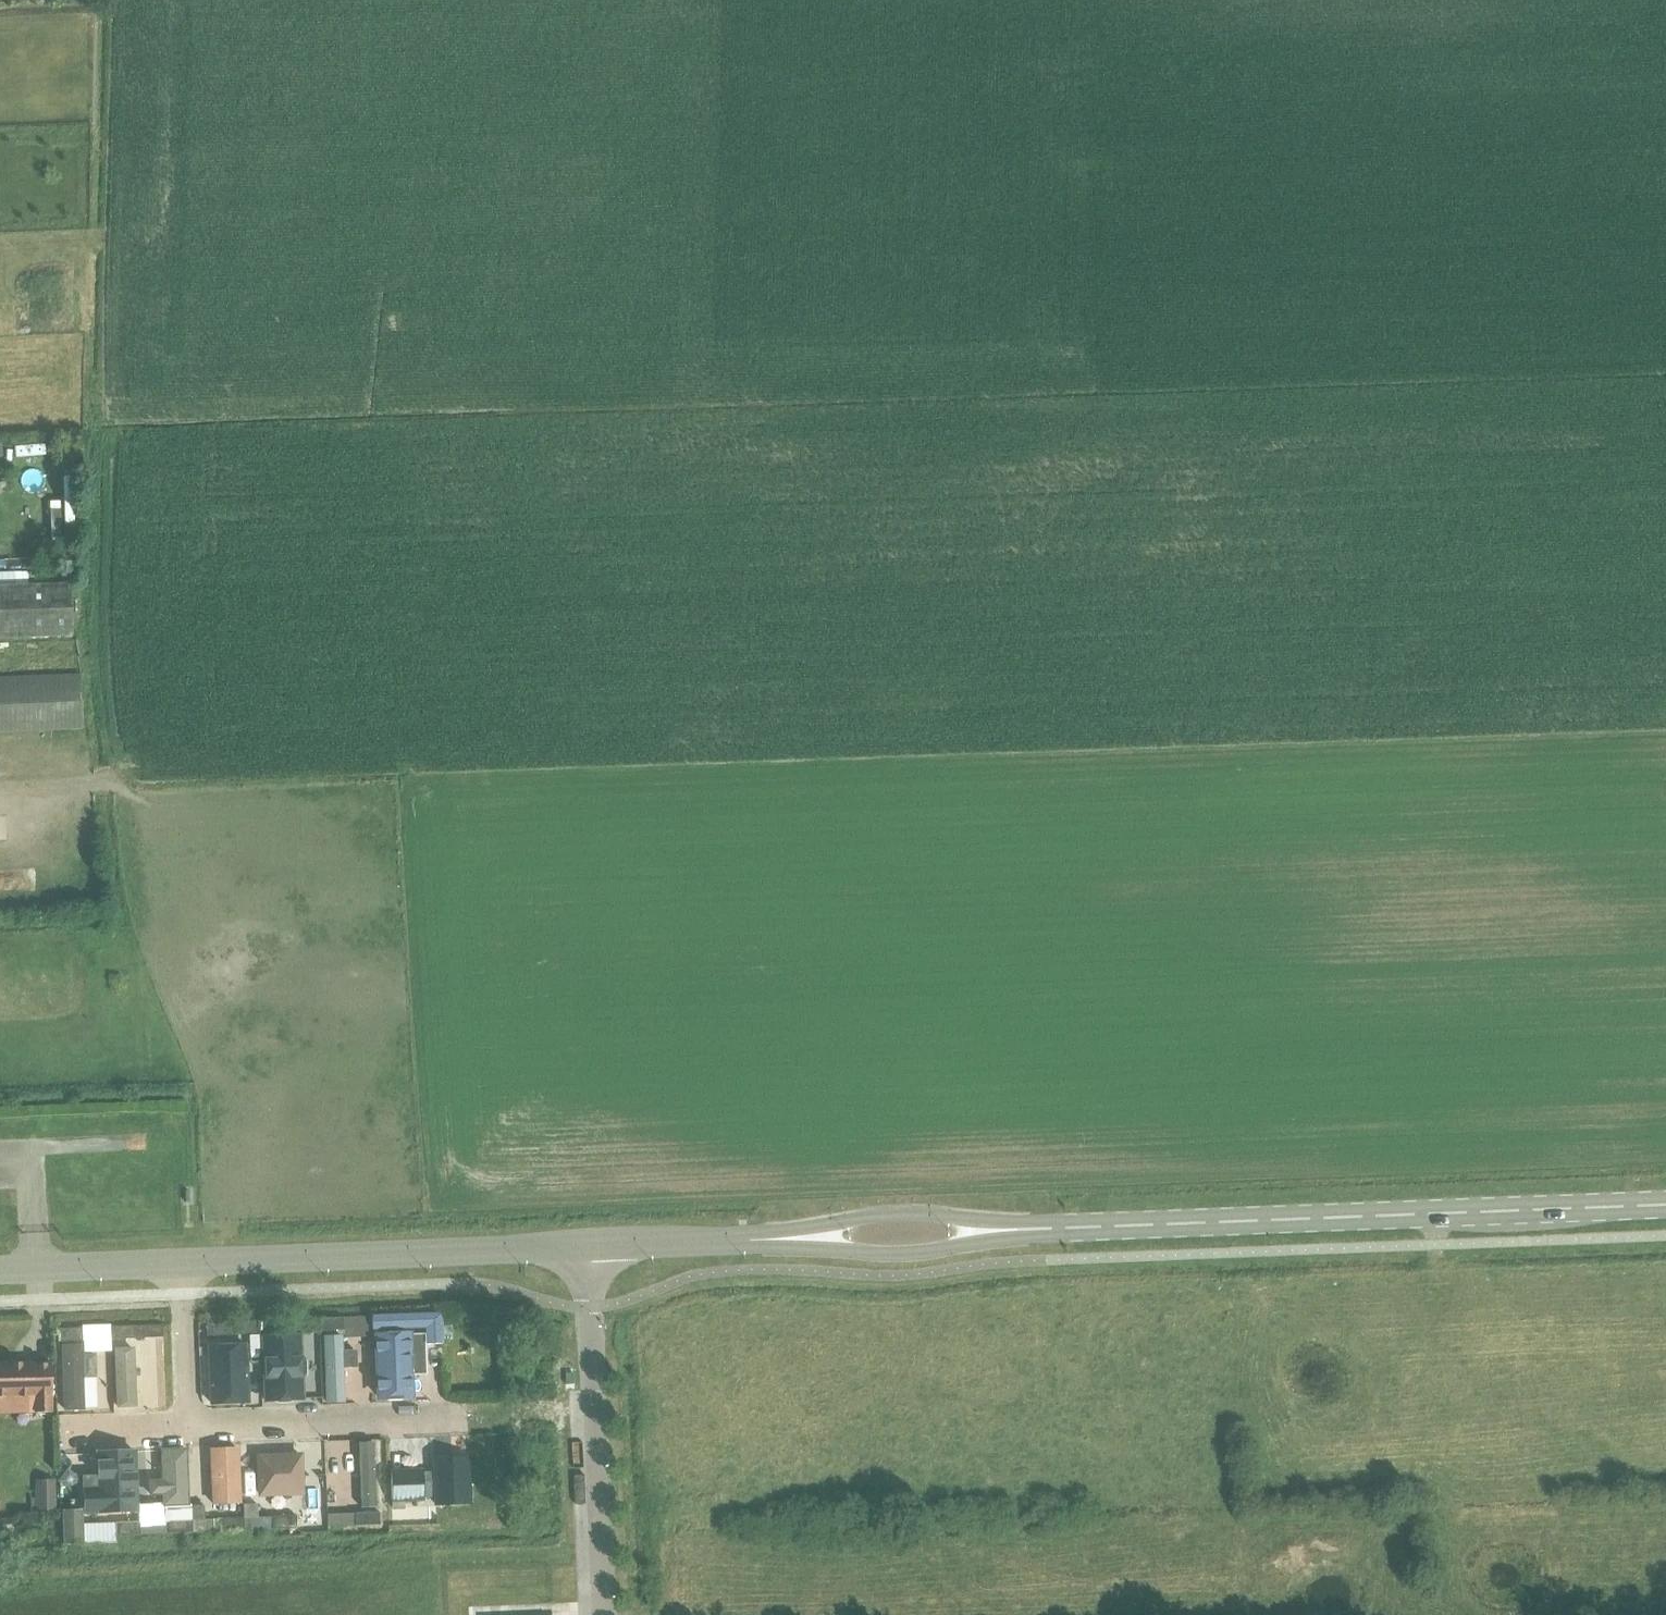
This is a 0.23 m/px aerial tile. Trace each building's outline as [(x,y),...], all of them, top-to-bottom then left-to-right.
[(17,582),(17,571),(0,571),(0,582),(17,582)] [(0,583),(0,635),(74,632),(72,580),(0,583)] [(84,728),(82,675),(0,679),(0,731),(84,728)] [(443,1316),(373,1318),(373,1333),(426,1331),(427,1346),(444,1346),(443,1316)] [(368,1317),(344,1318),(344,1331),(345,1338),(369,1337),(368,1317)] [(323,1319),(320,1319),(320,1332),(333,1331),(344,1331),(344,1318),(333,1318),(323,1319)] [(280,1320),(259,1322),(259,1334),(283,1333),(311,1332),(320,1332),(320,1319),(311,1319),(283,1320),(280,1320)] [(231,1323),(207,1324),(207,1336),(259,1334),(259,1322),(231,1323)] [(135,1339),(135,1326),(111,1327),(111,1340),(135,1339)] [(83,1328),(59,1329),(59,1342),(60,1342),(84,1341),(85,1350),(112,1349),(111,1340),(111,1327),(83,1328)] [(344,1398),(343,1333),(325,1333),(326,1398),(344,1398)] [(410,1334),(375,1335),(378,1401),(412,1400),(410,1334)] [(267,1402),(304,1401),(302,1336),(265,1338),(267,1402)] [(216,1402),(250,1401),(247,1341),(213,1343),(216,1402)] [(66,1407),(86,1406),(84,1346),(63,1347),(66,1407)] [(120,1406),(139,1405),(137,1349),(117,1350),(120,1406)] [(35,1413),(53,1413),(52,1378),(52,1363),(34,1364),(0,1364),(0,1414),(35,1413)] [(376,1443),(361,1444),(364,1507),(379,1507),(376,1443)] [(134,1450),(98,1452),(100,1492),(88,1492),(89,1512),(137,1510),(134,1450)] [(239,1450),(211,1451),(213,1504),(241,1503),(239,1450)] [(185,1451),(163,1453),(164,1484),(153,1484),(154,1494),(165,1493),(166,1506),(188,1505),(185,1451)] [(302,1452),(258,1453),(259,1497),(303,1496),(302,1452)] [(425,1471),(393,1472),(394,1502),(426,1501),(425,1471)] [(53,1479),(34,1480),(35,1512),(54,1511),(53,1479)] [(153,1504),(140,1505),(140,1522),(141,1535),(193,1533),(192,1509),(165,1510),(166,1521),(154,1522),(153,1504)] [(273,1530),(297,1529),(297,1516),(272,1517),(259,1517),(258,1504),(244,1505),(245,1518),(245,1531),(273,1530)] [(245,1531),(245,1518),(206,1520),(205,1506),(192,1507),(192,1509),(193,1533),(245,1531)] [(380,1510),(327,1513),(328,1528),(381,1525),(380,1510)] [(81,1511),(62,1512),(63,1544),(82,1543),(81,1511)] [(141,1535),(140,1522),(116,1523),(116,1526),(117,1536),(141,1535)]
